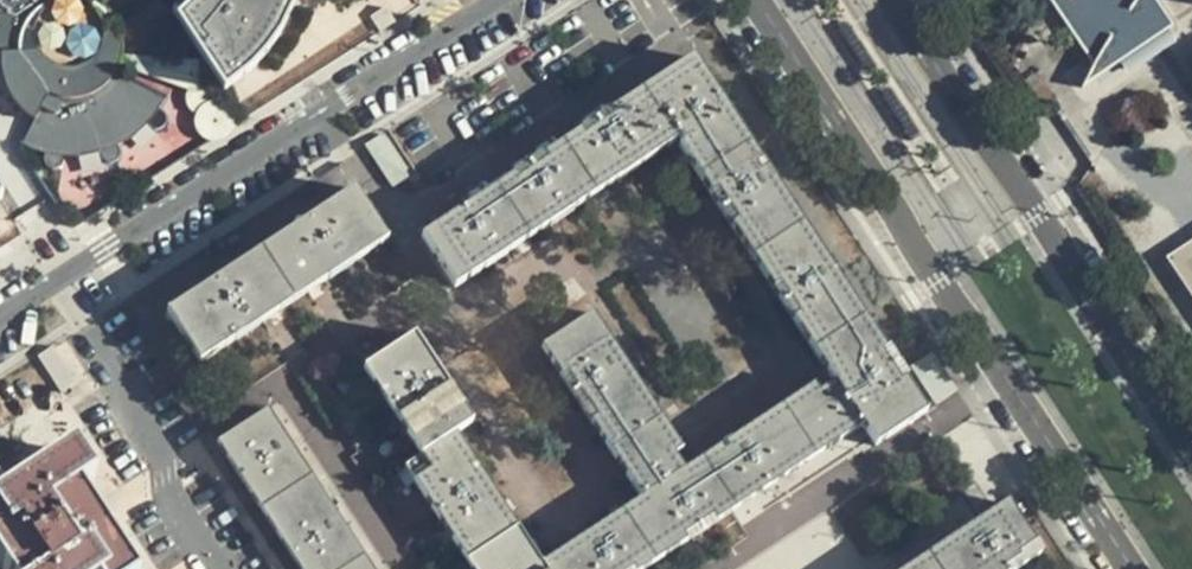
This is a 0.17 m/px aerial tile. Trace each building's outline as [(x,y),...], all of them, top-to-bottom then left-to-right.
[(155,123),(157,119),(162,110),(165,103),(121,81),(123,73),(124,63),(123,50),(122,44),(120,37),(117,28),(112,20),(138,0),(0,0),(0,61),(3,61),(3,69),(6,82),(10,93),(13,101),(17,109),(24,119),(31,126),(39,133),(32,154),(48,160),(62,162),(76,163),(90,162),(103,159),(111,156),(122,151),(132,145),(141,139),(149,130),(155,123)] [(177,2),(169,11),(221,89),(235,76),(247,66),(253,60),(262,50),(270,39),(279,26),(285,13),(289,3),(290,0),(179,0),(177,2)] [(1157,0),(1058,0),(1050,5),(1087,62),(1086,75),(1090,79),(1174,24),(1157,0)] [(378,31),(395,20),(385,4),(368,15),(378,31)] [(592,312),(541,345),(638,497),(540,561),(454,431),(471,420),(413,332),(361,368),(417,455),(402,466),(470,568),(642,568),(796,470),(861,427),(874,445),(925,412),(693,58),(421,235),(453,285),(674,141),(834,382),(818,392),(813,384),(762,417),(683,469),(673,454),(681,448),(592,312)] [(416,170),(390,128),(365,143),(391,185),(416,170)] [(324,280),(386,240),(354,189),(166,312),(198,362),(263,320),(269,316),(276,311),(307,291),(316,285),(324,280)] [(1191,291),(1191,254),(1175,265),(1191,291)] [(66,341),(38,358),(56,388),(58,392),(87,376),(66,341)] [(216,443),(260,510),(311,476),(266,408),(216,443)] [(87,494),(79,498),(75,492),(89,482),(70,453),(0,498),(0,568),(126,568),(112,546),(119,541),(87,494)] [(298,568),(345,568),(364,557),(311,476),(260,510),(298,568)] [(937,549),(949,568),(1016,568),(1046,549),(1018,506),(1013,499),(937,549)] [(907,568),(949,568),(937,549),(907,568)] [(364,557),(345,568),(372,568),(364,557)]
